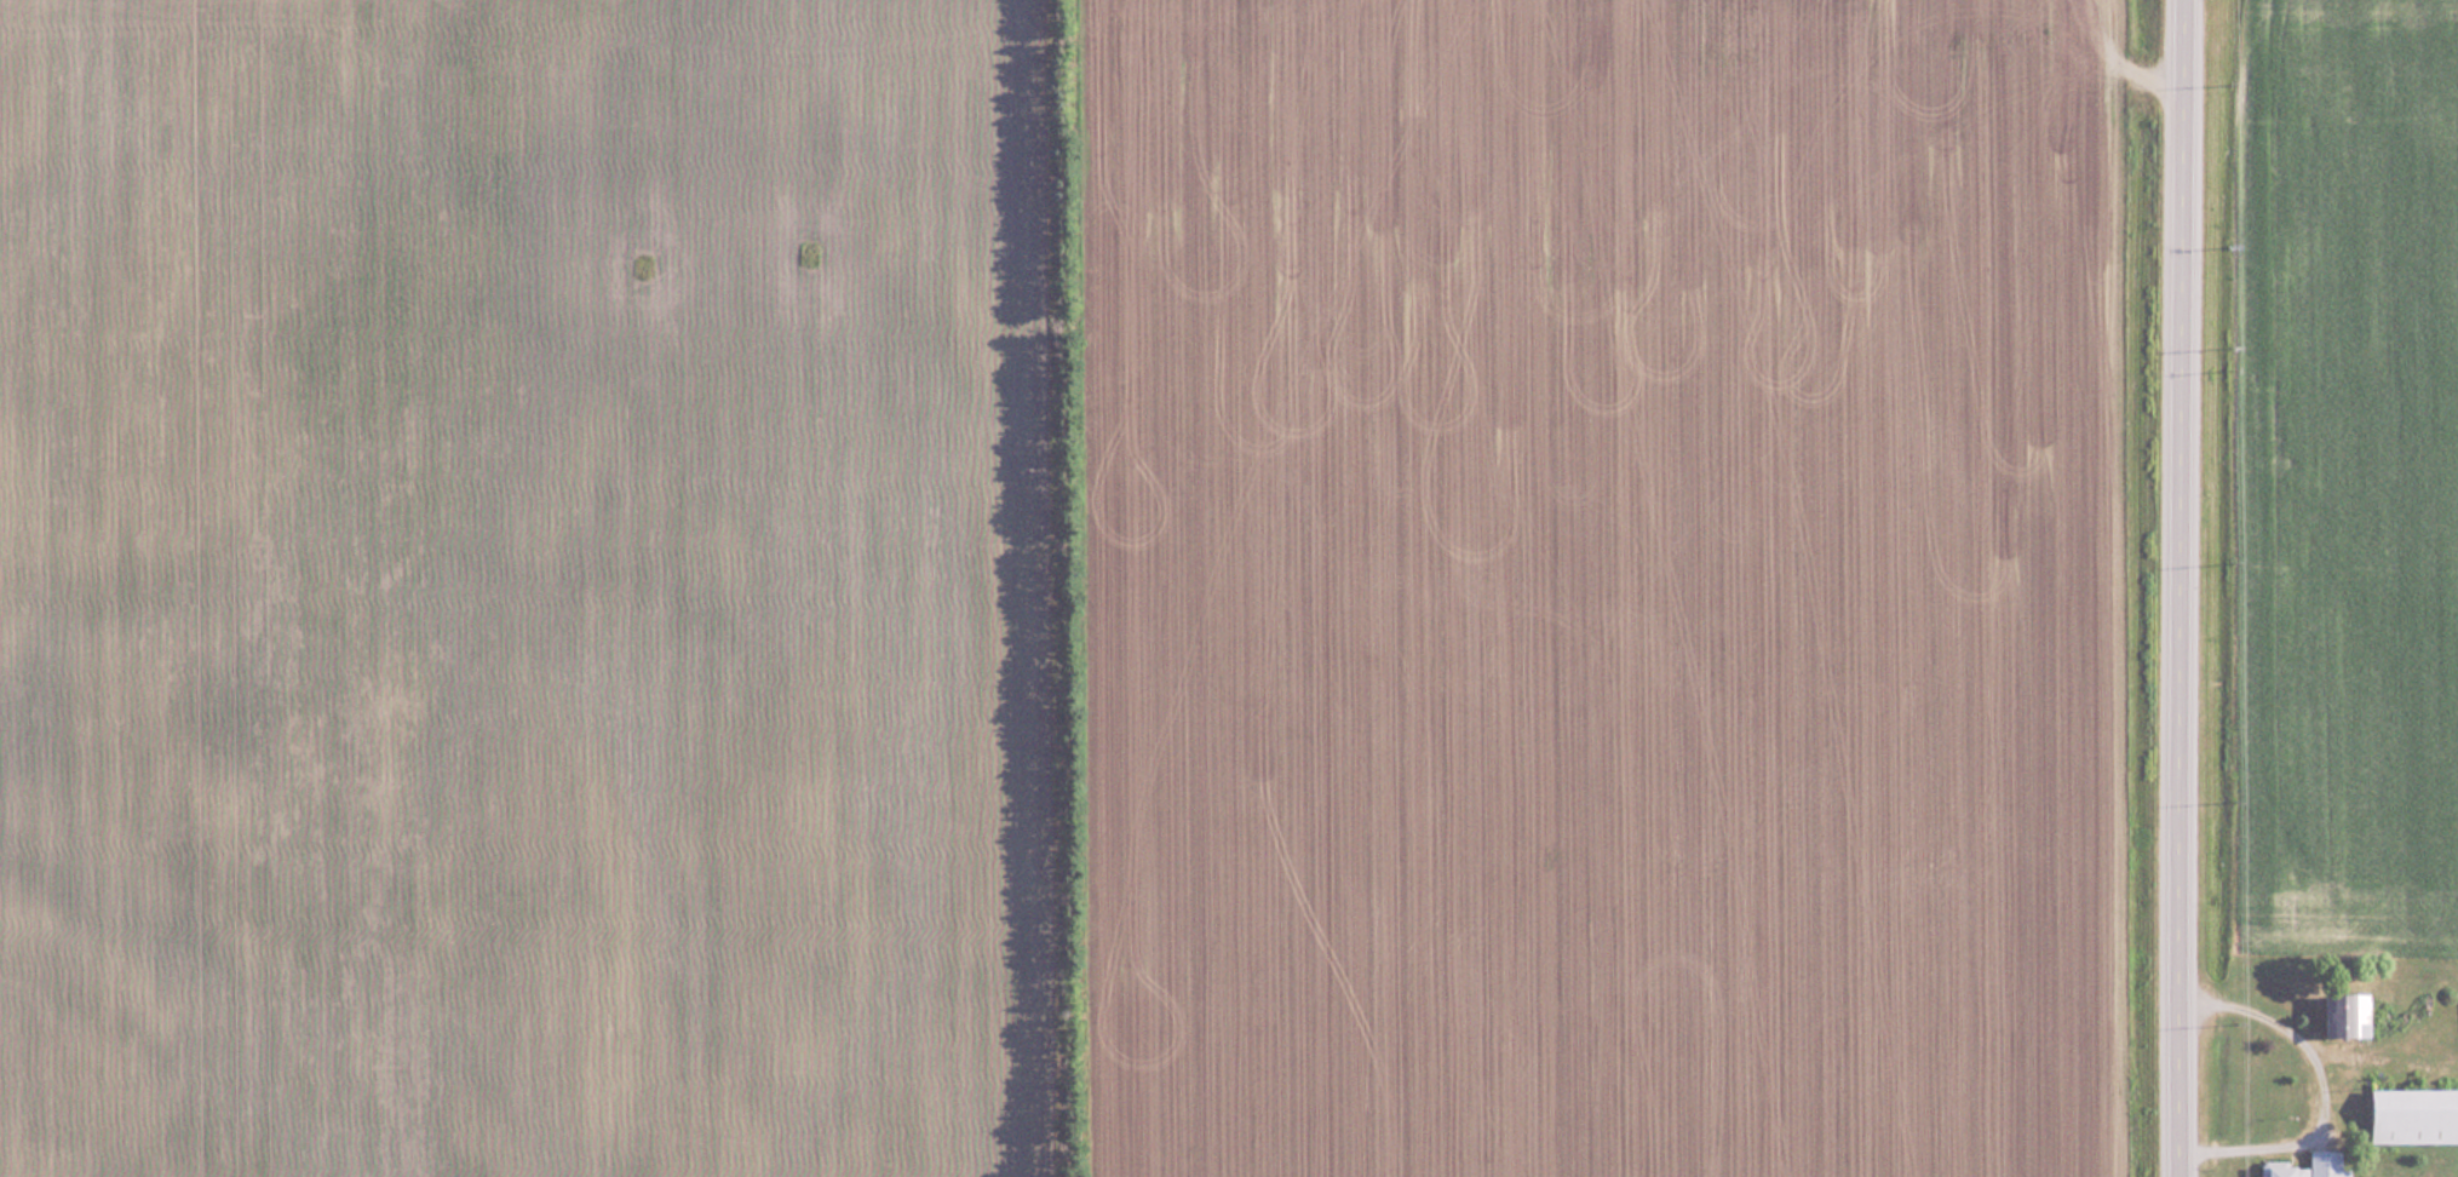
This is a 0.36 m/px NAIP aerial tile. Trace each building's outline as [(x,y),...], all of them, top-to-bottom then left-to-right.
[(2371,994),(2322,994),(2322,1037),(2371,1037),(2371,994)] [(2374,1143),(2457,1144),(2457,1090),(2374,1090),(2374,1143)] [(2311,1151),(2310,1165),(2262,1164),(2262,1176),(2351,1176),(2351,1169),(2343,1169),(2344,1151),(2311,1151)]
